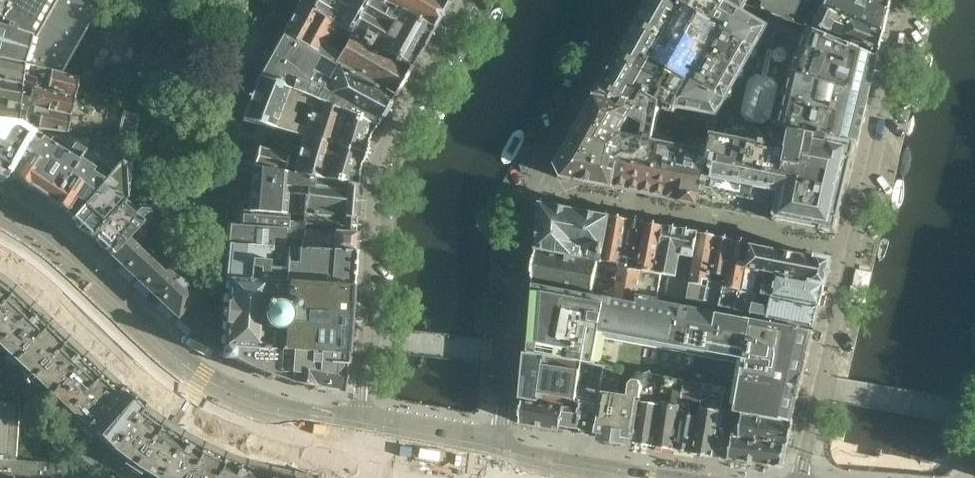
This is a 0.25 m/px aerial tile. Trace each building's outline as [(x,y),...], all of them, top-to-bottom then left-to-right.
[(95,0),(0,0),(0,60),(60,75),(101,4),(95,0)] [(378,0),(367,0),(363,7),(351,0),(300,0),(298,4),(339,28),(341,23),(337,21),(343,11),(347,13),(349,9),(359,14),(348,33),(351,35),(407,67),(428,29),(378,0)] [(438,0),(378,0),(428,29),(443,3),(438,0)] [(761,39),(772,45),(777,35),(767,29),(769,26),(756,18),(762,9),(784,18),(784,16),(794,20),(796,16),(803,0),(651,0),(597,94),(596,96),(597,96),(596,97),(558,165),(557,165),(559,169),(560,168),(563,176),(562,176),(564,179),(614,189),(614,188),(682,202),(682,203),(700,206),(712,136),(716,117),(735,121),(737,112),(721,110),(761,39)] [(890,10),(889,10),(867,0),(824,0),(823,4),(814,0),(803,0),(796,16),(815,24),(823,6),(884,32),(885,32),(890,10)] [(889,10),(892,0),(867,0),(889,10)] [(407,67),(351,35),(340,55),(327,48),(339,28),(298,4),(281,34),(390,97),(407,67)] [(884,32),(823,6),(815,24),(880,52),(884,32)] [(871,89),(872,84),(871,84),(873,79),(874,75),(875,69),(876,70),(877,65),(876,65),(877,60),(878,60),(879,56),(809,27),(794,61),(778,129),(792,131),(858,143),(859,139),(858,139),(860,133),(860,134),(862,128),(861,128),(862,122),(863,122),(864,117),(864,116),(865,111),(866,111),(867,105),(866,105),(868,99),(868,100),(870,94),(869,94),(870,89),(871,89)] [(390,97),(281,34),(271,52),(265,48),(260,57),(267,61),(259,76),(300,93),(313,99),(374,125),(378,128),(382,121),(378,118),(390,97)] [(0,60),(0,82),(21,87),(33,89),(73,98),(78,79),(60,75),(0,60)] [(366,139),(372,130),(374,125),(313,99),(305,128),(291,124),(300,93),(259,76),(243,120),(302,137),(362,154),(366,139)] [(21,87),(0,82),(0,103),(68,116),(73,98),(33,89),(31,99),(19,97),(21,87)] [(0,103),(0,124),(15,126),(15,128),(27,129),(27,128),(31,128),(66,133),(68,116),(0,103)] [(119,131),(118,140),(135,143),(139,115),(122,111),(122,113),(121,118),(128,119),(126,132),(119,131)] [(27,135),(31,128),(27,128),(27,129),(15,128),(15,126),(0,124),(0,173),(2,174),(4,175),(27,135)] [(838,232),(858,143),(792,131),(789,150),(712,136),(700,206),(727,212),(727,211),(774,221),(835,233),(838,232)] [(98,182),(107,168),(110,171),(117,164),(103,153),(93,165),(82,156),(85,152),(72,144),(66,155),(39,138),(37,141),(27,135),(4,175),(12,180),(13,178),(51,203),(65,211),(64,213),(71,218),(100,184),(98,182)] [(357,170),(362,154),(302,137),(296,158),(258,147),(254,162),(244,159),(243,165),(356,186),(357,170)] [(124,200),(122,165),(119,162),(117,164),(110,171),(100,184),(71,218),(90,236),(124,200)] [(356,186),(243,165),(235,164),(234,173),(252,174),(249,211),(287,214),(289,214),(291,193),(305,194),(303,215),(354,219),(356,186)] [(149,186),(151,174),(147,169),(139,168),(136,189),(144,190),(149,186)] [(111,255),(149,215),(150,214),(150,207),(136,206),(133,209),(124,200),(90,236),(111,255)] [(603,263),(612,217),(545,204),(545,203),(544,204),(543,204),(542,204),(542,205),(541,205),(541,206),(541,207),(542,207),(538,247),(537,247),(537,248),(537,249),(538,249),(538,250),(600,262),(603,263)] [(303,222),(287,221),(287,214),(249,211),(237,210),(236,225),(353,233),(354,219),(303,215),(303,222)] [(204,293),(147,239),(160,225),(149,215),(111,255),(177,317),(195,333),(213,346),(216,307),(209,307),(204,302),(204,293)] [(620,266),(629,221),(612,217),(603,263),(620,266)] [(640,260),(647,224),(629,221),(620,266),(629,268),(631,258),(640,260)] [(655,275),(656,273),(665,228),(647,224),(640,260),(638,270),(638,272),(655,275)] [(353,233),(236,225),(227,225),(226,244),(351,253),(353,233)] [(691,280),(700,234),(665,228),(656,273),(663,274),(669,276),(691,280)] [(712,274),(719,238),(700,234),(691,280),(690,284),(710,287),(711,282),(712,274)] [(748,269),(753,245),(743,243),(743,239),(736,237),(735,241),(728,277),(726,285),(726,288),(745,292),(749,269),(748,269)] [(728,277),(735,241),(719,238),(712,274),(728,277)] [(344,355),(346,327),(351,327),(352,316),(347,315),(349,287),(351,253),(226,244),(224,279),(227,280),(225,308),(216,307),(213,346),(222,353),(222,347),(344,355)] [(825,284),(831,260),(753,245),(748,269),(749,269),(768,273),(778,275),(825,284)] [(658,300),(663,274),(656,273),(655,275),(638,272),(638,270),(629,268),(620,266),(616,288),(595,284),(600,262),(538,250),(535,284),(637,304),(639,296),(658,300)] [(820,306),(825,286),(825,284),(778,275),(776,288),(765,286),(768,273),(749,269),(745,292),(820,306)] [(820,306),(745,292),(726,288),(726,285),(711,282),(710,287),(690,284),(691,280),(669,276),(665,295),(815,328),(820,307),(820,306)] [(799,390),(800,383),(802,384),(802,383),(803,383),(803,381),(802,380),(802,376),(804,377),(805,375),(804,375),(805,374),(804,374),(809,352),(808,352),(811,341),(812,342),(814,332),(657,303),(658,300),(639,296),(637,304),(535,284),(535,285),(529,353),(596,365),(601,335),(628,340),(637,342),(744,362),(739,389),(726,387),(722,410),(793,422),(796,412),(795,412),(798,400),(798,401),(799,400),(799,398),(798,397),(799,393),(800,394),(801,392),(800,392),(801,391),(799,390)] [(9,297),(9,296),(8,296),(0,290),(0,347),(9,355),(5,359),(11,364),(44,329),(43,329),(26,313),(27,313),(26,312),(9,297)] [(50,394),(79,362),(62,346),(61,345),(44,330),(45,329),(44,329),(11,364),(17,370),(20,366),(26,372),(23,375),(29,380),(8,403),(19,404),(27,395),(39,406),(47,397),(47,396),(49,393),(50,394)] [(628,396),(633,367),(637,342),(628,340),(623,369),(605,366),(599,407),(579,404),(578,409),(565,407),(561,430),(577,433),(577,434),(594,436),(594,437),(635,443),(642,399),(660,389),(653,376),(655,375),(652,370),(638,378),(637,375),(634,377),(635,380),(631,384),(629,397),(628,396)] [(342,387),(344,355),(222,347),(222,353),(233,360),(245,366),(250,368),(255,370),(261,373),(273,378),(281,380),(290,383),(302,386),(313,388),(336,392),(336,391),(340,387),(342,387)] [(599,407),(605,366),(596,365),(529,353),(527,377),(522,377),(522,385),(526,385),(525,400),(565,407),(578,409),(579,404),(599,407)] [(68,410),(97,379),(97,378),(96,379),(80,363),(79,362),(50,394),(49,393),(47,396),(47,397),(54,404),(58,400),(68,410)] [(655,446),(667,377),(655,375),(653,376),(660,389),(642,399),(635,443),(655,446)] [(675,449),(683,399),(684,400),(688,380),(667,377),(655,446),(674,449),(675,449)] [(82,430),(115,395),(114,395),(97,379),(68,410),(78,419),(75,423),(82,429),(82,430)] [(695,453),(702,409),(703,403),(702,403),(703,399),(705,383),(688,380),(684,400),(683,399),(675,449),(675,450),(694,453),(695,453)] [(719,429),(722,410),(726,387),(705,383),(703,399),(714,401),(713,410),(702,409),(695,453),(714,456),(715,456),(719,429)] [(158,430),(158,429),(158,430),(139,416),(138,415),(127,406),(115,396),(115,395),(82,430),(82,429),(68,443),(95,466),(111,448),(113,450),(102,462),(120,476),(121,476),(123,477),(125,477),(131,469),(158,430)] [(561,430),(565,407),(525,400),(525,401),(523,423),(561,430)] [(121,476),(120,476),(88,474),(89,463),(15,459),(19,404),(8,403),(0,403),(0,477),(121,477),(121,476)] [(796,432),(798,423),(793,422),(722,410),(719,429),(733,432),(735,433),(741,434),(741,437),(788,445),(791,431),(796,432)] [(730,459),(735,433),(733,432),(719,429),(715,456),(730,459)] [(179,443),(178,442),(178,443),(159,430),(158,430),(131,469),(140,474),(142,470),(155,477),(158,477),(179,443)] [(784,463),(788,446),(788,445),(741,437),(741,434),(735,433),(730,459),(779,467),(779,466),(783,463),(784,463)] [(200,454),(199,454),(179,443),(158,477),(188,477),(200,454)] [(222,464),(221,464),(200,454),(201,454),(200,454),(188,477),(216,477),(222,464)] [(246,474),(246,473),(245,473),(245,472),(244,472),(223,465),(223,464),(222,464),(216,477),(260,477),(246,474)] [(964,471),(958,465),(947,477),(948,477),(958,477),(964,471)]
